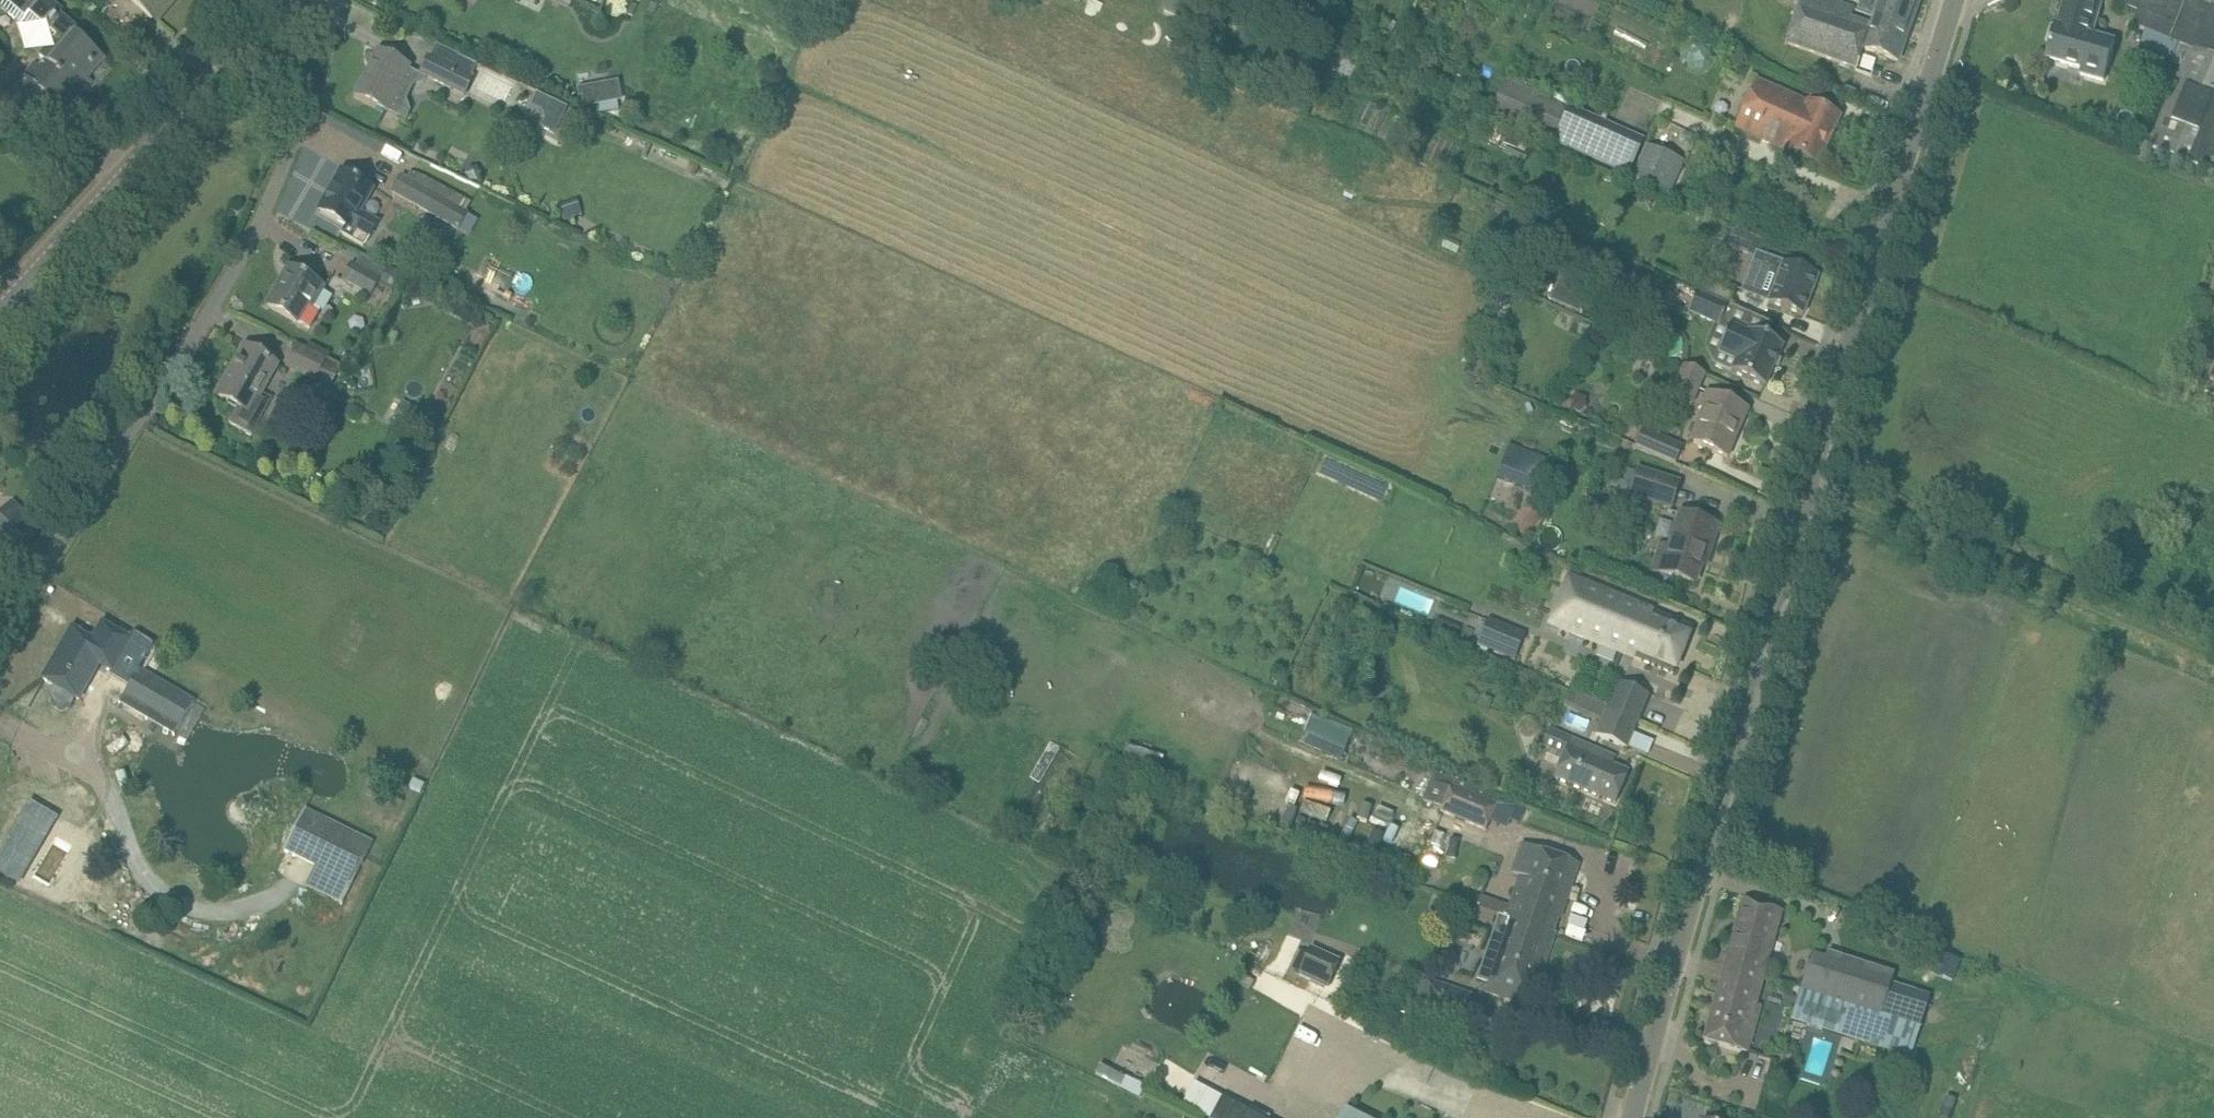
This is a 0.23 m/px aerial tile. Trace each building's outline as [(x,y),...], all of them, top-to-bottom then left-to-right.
[(23,25),(26,21),(51,43),(40,56),(45,60),(39,67),(34,62),(23,76),(18,71),(0,93),(0,96),(30,122),(49,100),(62,111),(88,79),(84,76),(101,56),(76,35),(80,31),(60,14),(62,10),(50,0),(0,0),(0,5),(23,25)] [(152,18),(169,0),(132,0),(152,18)] [(1909,29),(1873,16),(1870,26),(1849,18),(1852,8),(1829,0),(1801,0),(1785,44),(1835,62),(1856,70),(1863,49),(1898,61),(1909,29)] [(1855,10),(1873,16),(1909,29),(1919,0),(1858,0),(1855,10)] [(2089,0),(2069,0),(2062,26),(2057,25),(2047,58),(2083,68),(2081,74),(2104,80),(2115,41),(2094,35),(2102,4),(2089,0)] [(2139,11),(2133,25),(2183,45),(2175,64),(2183,67),(2156,134),(2151,146),(2213,172),(2213,0),(2112,0),(2139,11)] [(420,74),(466,96),(474,77),(473,76),(478,65),(441,47),(435,58),(429,55),(420,74)] [(378,51),(356,96),(375,105),(387,111),(395,95),(407,100),(414,86),(402,81),(409,67),(397,61),(378,51)] [(1873,69),(1871,76),(1879,79),(1881,71),(1873,69)] [(1506,79),(1490,114),(1627,176),(1641,145),(1626,138),(1628,133),(1569,108),(1506,79)] [(1837,117),(1809,105),(1756,81),(1735,127),(1788,151),(1788,152),(1815,165),(1837,117)] [(607,105),(595,107),(597,117),(618,113),(617,103),(621,102),(617,83),(604,85),(607,105)] [(542,127),(555,133),(568,106),(549,97),(543,111),(546,119),(542,127)] [(1683,133),(1679,140),(1689,144),(1692,137),(1683,133)] [(1670,194),(1685,162),(1647,145),(1633,177),(1670,194)] [(393,192),(459,231),(462,227),(468,231),(475,219),(468,215),(469,213),(467,212),(476,195),(419,162),(409,179),(402,176),(393,192)] [(690,163),(686,171),(694,175),(698,167),(690,163)] [(362,211),(374,191),(343,173),(320,211),(345,226),(341,233),(371,251),(377,240),(372,237),(381,222),(362,211)] [(1760,252),(1764,235),(1732,228),(1729,246),(1760,252)] [(1768,302),(1803,315),(1818,277),(1757,253),(1743,290),(1769,300),(1768,302)] [(352,262),(343,279),(371,296),(387,269),(362,254),(356,264),(352,262)] [(402,274),(389,267),(379,285),(392,293),(402,274)] [(322,311),(317,308),(314,306),(325,288),(290,268),(268,306),(300,325),(301,323),(311,329),(322,311)] [(1737,287),(1711,275),(1703,292),(1729,304),(1737,287)] [(1560,278),(1551,298),(1575,309),(1584,290),(1560,278)] [(1700,292),(1697,300),(1689,316),(1714,326),(1717,328),(1728,304),(1700,292)] [(1714,326),(1704,347),(1713,363),(1731,371),(1731,372),(1765,387),(1783,346),(1749,331),(1748,333),(1730,325),(1727,332),(1717,328),(1714,326)] [(287,366),(316,380),(331,387),(341,367),(297,346),(287,366)] [(229,375),(218,395),(237,406),(239,407),(231,423),(251,435),(263,414),(257,411),(263,401),(257,398),(260,393),(276,365),(263,358),(244,348),(243,349),(246,350),(231,376),(229,375)] [(1692,403),(1704,375),(1684,366),(1672,394),(1692,403)] [(1748,410),(1727,401),(1706,392),(1700,406),(1708,410),(1693,443),(1727,457),(1748,410)] [(1587,408),(1586,398),(1577,395),(1570,400),(1571,409),(1580,413),(1587,408)] [(405,411),(399,423),(413,431),(418,422),(423,413),(408,405),(405,411)] [(1683,448),(1643,430),(1636,446),(1675,463),(1683,448)] [(1537,494),(1550,461),(1510,445),(1497,478),(1537,494)] [(1680,483),(1637,469),(1629,494),(1671,508),(1680,483)] [(0,517),(0,543),(12,553),(37,524),(13,502),(0,517)] [(1526,537),(1543,516),(1531,507),(1529,504),(1527,507),(1511,525),(1526,537)] [(1718,526),(1692,518),(1680,514),(1669,549),(1660,546),(1653,569),(1694,583),(1707,543),(1711,545),(1718,526)] [(1585,584),(1566,630),(1673,674),(1692,627),(1585,584)] [(1488,619),(1478,645),(1515,660),(1525,635),(1488,619)] [(43,679),(55,685),(50,694),(52,704),(61,709),(72,707),(77,698),(79,699),(88,684),(82,681),(94,661),(114,673),(115,672),(131,683),(121,703),(175,732),(194,701),(166,685),(165,687),(138,671),(153,646),(134,634),(130,640),(105,626),(95,642),(78,632),(66,652),(60,649),(43,679)] [(1607,707),(1638,721),(1649,695),(1618,681),(1607,707)] [(1627,748),(1637,723),(1638,721),(1607,707),(1570,691),(1565,704),(1601,720),(1595,735),(1627,748)] [(1308,725),(1301,743),(1342,760),(1353,733),(1332,724),(1312,716),(1308,725)] [(1615,757),(1595,749),(1570,738),(1547,729),(1540,746),(1563,755),(1553,777),(1615,804),(1629,771),(1612,765),(1615,757)] [(1431,780),(1423,800),(1432,804),(1440,784),(1434,782),(1431,780)] [(1452,784),(1440,812),(1486,830),(1497,803),(1452,784)] [(14,877),(49,816),(31,806),(0,859),(0,869),(14,877)] [(372,843),(303,809),(283,851),(316,867),(307,886),(342,903),(372,843)] [(65,868),(60,842),(40,846),(45,872),(65,868)] [(1506,918),(1554,934),(1555,934),(1552,933),(1557,917),(1560,918),(1578,864),(1522,845),(1512,873),(1520,876),(1506,918)] [(97,857),(81,849),(76,859),(91,868),(97,857)] [(76,899),(72,909),(89,917),(94,907),(76,899)] [(1780,911),(1765,907),(1744,901),(1725,966),(1762,976),(1780,911)] [(1477,908),(1474,918),(1493,924),(1496,915),(1477,908)] [(1534,994),(1554,934),(1506,918),(1481,991),(1501,997),(1521,1004),(1526,991),(1534,994)] [(1300,951),(1292,969),(1329,986),(1337,968),(1300,951)] [(1938,951),(1931,968),(1953,977),(1960,959),(1938,951)] [(1825,961),(1812,956),(1801,990),(1921,1027),(1931,995),(1891,983),(1893,976),(1827,955),(1825,961)] [(1746,1033),(1762,976),(1725,966),(1705,1039),(1747,1051),(1752,1034),(1746,1033)] [(1464,1024),(1473,995),(1428,980),(1427,982),(1422,980),(1413,1005),(1418,1007),(1418,1008),(1464,1024)] [(1921,1027),(1801,990),(1792,1020),(1911,1058),(1921,1027)] [(1378,1043),(1384,1029),(1371,1022),(1364,1036),(1378,1043)] [(1124,1076),(1099,1066),(1095,1076),(1120,1087),(1124,1076)] [(1210,1117),(1264,1117),(1222,1096),(1210,1117)] [(1345,1107),(1339,1117),(1366,1117),(1345,1107)]
